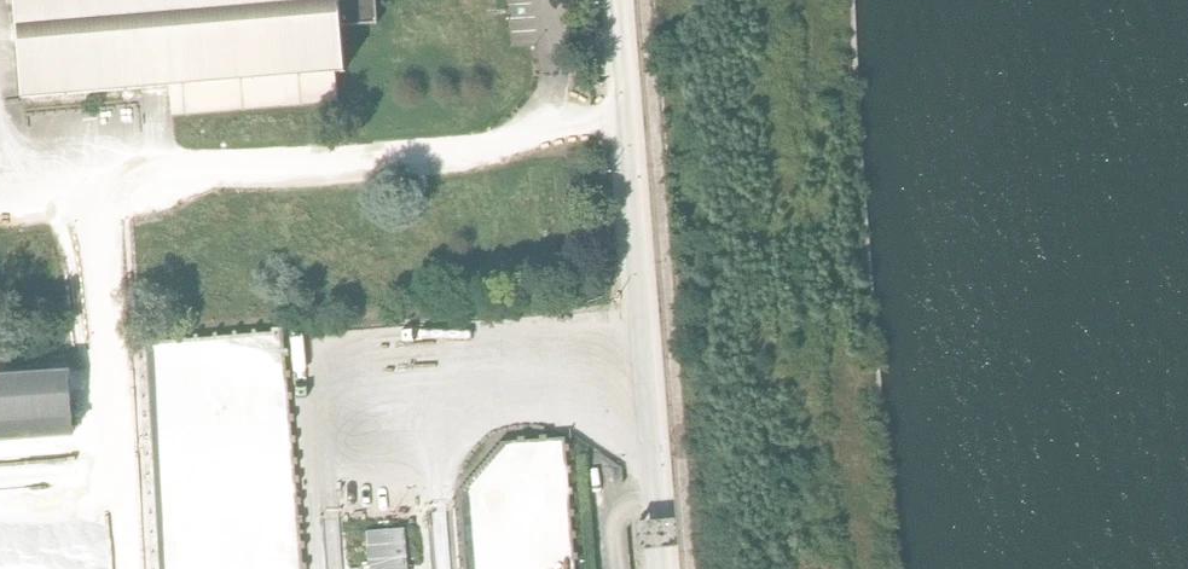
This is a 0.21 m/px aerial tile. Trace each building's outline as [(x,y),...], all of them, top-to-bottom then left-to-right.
[(24,101),(169,89),(248,83),(336,75),(345,75),(341,29),(339,0),(16,0),(24,101)] [(341,29),(378,27),(376,0),(339,0),(341,29)] [(248,83),(169,89),(173,119),(248,113),(338,105),(336,75),(248,83)] [(0,376),(0,441),(73,436),(70,371),(0,376)] [(367,533),(370,568),(409,568),(405,530),(367,533)]
